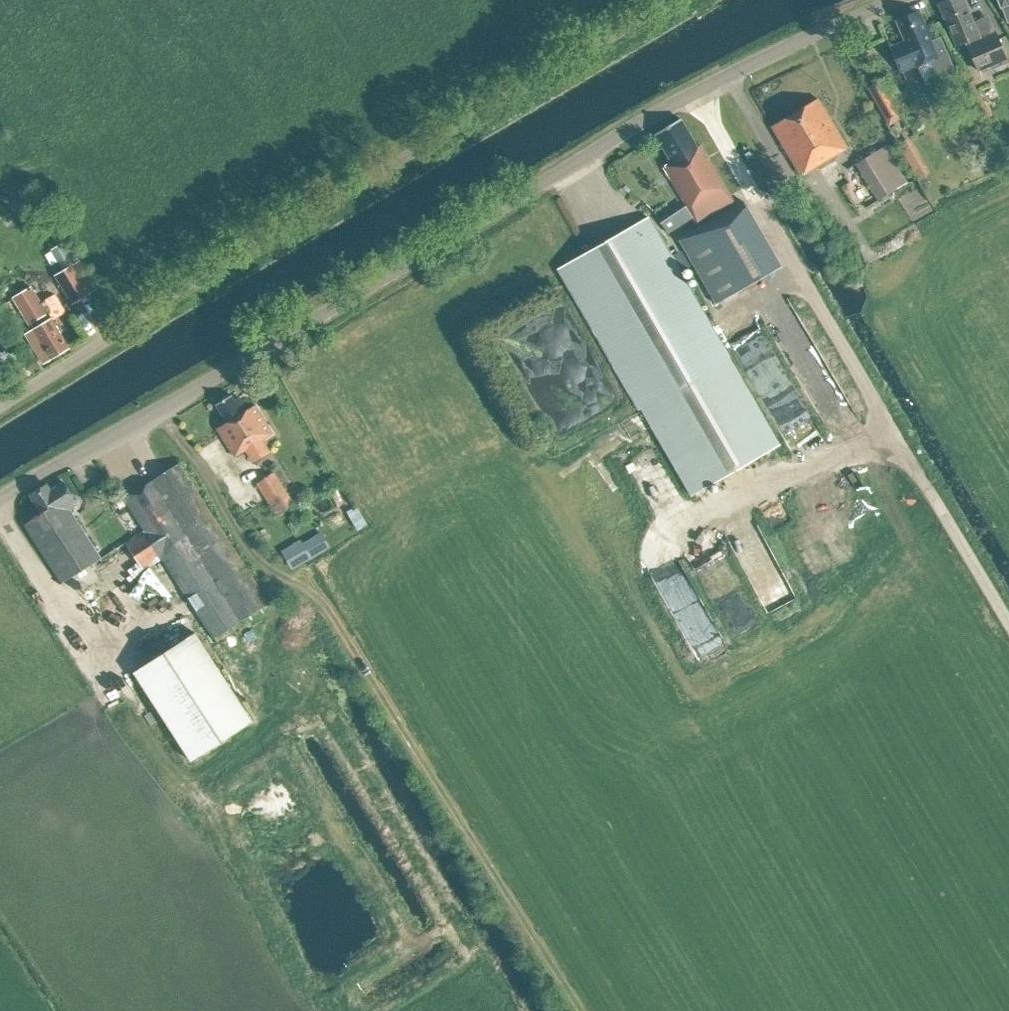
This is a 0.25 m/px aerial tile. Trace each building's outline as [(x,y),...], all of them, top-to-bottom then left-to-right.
[(964,0),(946,0),(938,4),(955,45),(965,41),(978,71),(991,65),(992,69),(1008,62),(988,15),(973,22),(964,0)] [(1001,7),(1002,6),(1008,21),(1008,20),(1008,0),(998,0),(1001,7)] [(933,43),(919,11),(896,21),(905,41),(890,47),(900,71),(915,64),(916,66),(929,60),(938,82),(957,74),(942,39),(933,43)] [(893,101),(885,85),(869,93),(884,123),(903,114),(896,99),(893,101)] [(801,175),(847,147),(818,99),(771,127),(801,175)] [(697,146),(680,118),(655,134),(672,162),(664,167),(668,175),(669,175),(698,222),(734,199),(707,155),(701,144),(697,146)] [(877,198),(907,182),(884,145),(856,162),(877,198)] [(745,202),(680,240),(717,304),(782,267),(745,202)] [(690,494),(778,444),(648,217),(560,267),(690,494)] [(57,263),(76,257),(71,237),(52,242),(57,263)] [(80,260),(54,275),(72,305),(92,292),(97,290),(80,260)] [(32,287),(14,298),(29,324),(31,323),(35,329),(26,334),(43,363),(69,347),(51,318),(66,310),(55,292),(40,301),(32,287)] [(234,401),(231,395),(216,404),(228,422),(219,428),(236,456),(273,433),(256,405),(247,410),(239,398),(234,401)] [(179,463),(124,498),(145,529),(127,541),(144,569),(163,557),(213,638),(267,603),(179,463)] [(257,483),(277,514),(292,504),(272,474),(257,483)] [(42,513),(24,524),(62,582),(93,562),(101,558),(70,510),(74,507),(71,503),(75,500),(63,482),(50,490),(46,484),(30,494),(42,513)] [(300,539),(281,550),(292,569),(311,557),(330,546),(321,532),(302,543),(300,539)] [(191,760),(252,720),(195,632),(134,672),(191,760)]
